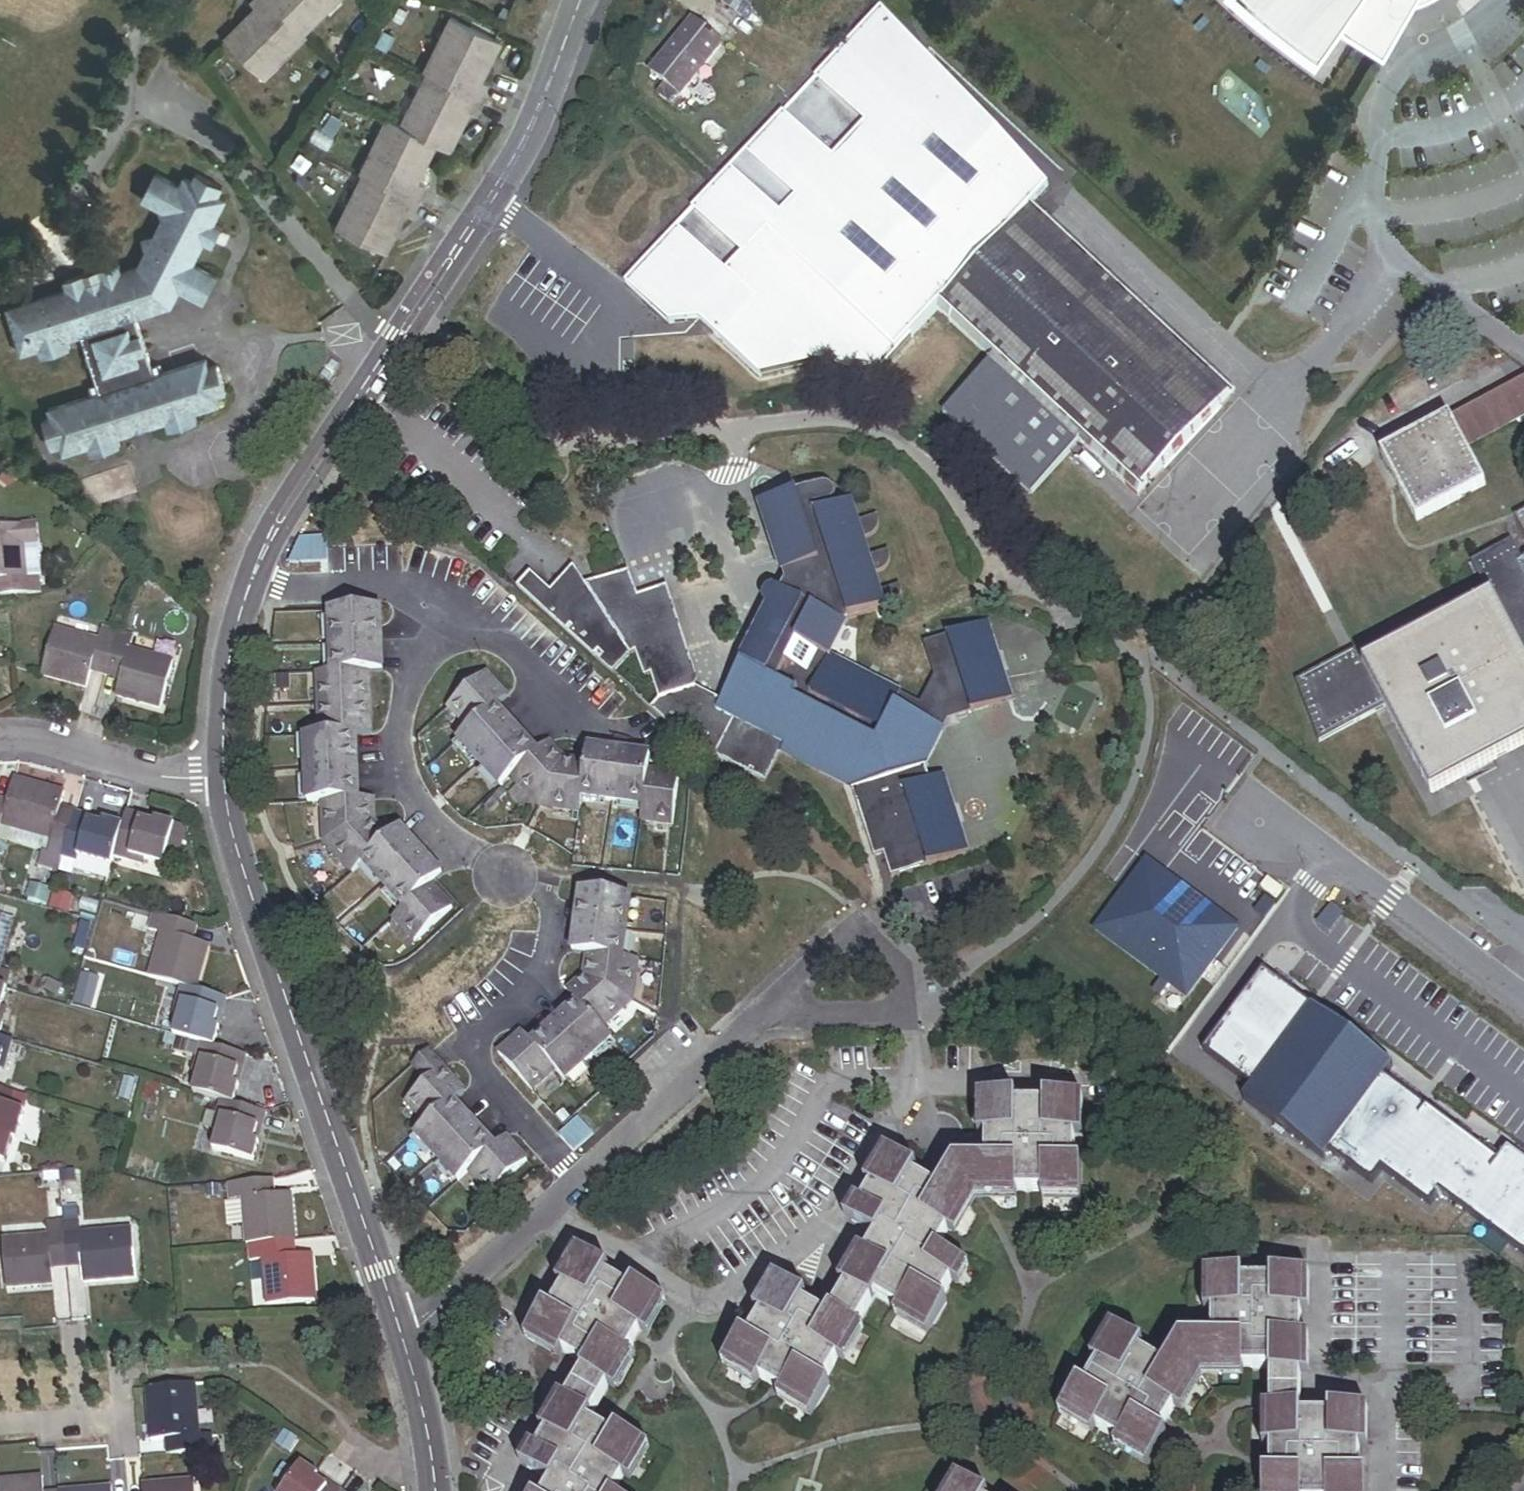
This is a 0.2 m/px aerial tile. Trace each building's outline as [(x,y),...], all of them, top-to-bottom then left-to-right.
[(269,0),(253,0),(250,3),(256,9),(242,22),(245,26),(227,43),(257,74),(281,51),(285,55),(304,36),(302,33),(269,0)] [(328,0),(269,0),(302,33),(323,12),(319,9),(328,0)] [(1250,15),(1296,50),(1320,64),(1326,54),(1301,38),(1256,5),(1251,0),(1233,0),(1250,15)] [(1256,5),(1301,38),(1326,54),(1344,25),(1386,56),(1413,11),(1420,0),(1251,0),(1256,5)] [(1413,11),(1420,8),(1430,3),(1434,0),(1420,0),(1413,11)] [(489,64),(484,62),(495,40),(456,20),(441,50),(436,48),(424,72),(427,73),(480,100),(488,84),(480,81),(489,64)] [(679,96),(721,46),(693,22),(650,72),(679,96)] [(460,128),(468,112),(475,116),(483,101),(480,100),(427,73),(414,99),(418,101),(404,129),(430,142),(434,144),(444,149),(456,126),(460,128)] [(415,183),(423,166),(419,164),(430,142),(404,129),(392,123),(378,151),(374,149),(361,175),(363,176),(415,202),(422,187),(415,183)] [(66,291),(6,310),(21,356),(37,351),(40,359),(70,349),(68,341),(82,337),(136,319),(172,308),(180,293),(203,304),(218,277),(194,264),(204,245),(212,249),(222,228),(214,224),(227,201),(219,196),(223,189),(195,174),(191,183),(183,179),(179,187),(155,174),(141,200),(166,214),(137,267),(122,272),(119,264),(63,282),(66,291)] [(411,217),(417,203),(415,202),(363,176),(351,202),(355,204),(341,232),(379,251),(391,228),(395,230),(404,213),(411,217)] [(1030,208),(939,306),(1142,495),(1233,397),(1030,208)] [(136,319),(82,337),(97,385),(89,387),(92,395),(161,373),(159,366),(152,368),(136,319)] [(92,395),(48,409),(50,418),(42,421),(51,451),(60,448),(62,457),(88,449),(91,457),(121,448),(118,439),(165,424),(168,432),(198,423),(195,414),(221,406),(218,398),(227,395),(217,365),(209,367),(206,359),(161,373),(92,395)] [(987,360),(940,415),(1032,495),(1079,440),(987,360)] [(1450,418),(1468,451),(1523,422),(1523,379),(1450,418)] [(1468,451),(1450,418),(1381,454),(1417,522),(1486,485),(1468,451)] [(925,766),(947,720),(1010,701),(985,624),(922,644),(933,678),(919,704),(829,658),(819,652),(835,622),(845,628),(849,619),(882,608),(890,606),(894,604),(897,600),(900,596),(900,591),(900,588),(899,586),(879,591),(873,573),(878,571),(882,568),(886,564),(888,561),(888,557),(888,554),(888,551),(867,557),(862,539),(868,537),(872,534),(875,531),(877,528),(878,525),(878,522),(878,518),(877,516),(856,522),(851,504),(816,515),(814,508),(826,504),(832,501),(834,499),(835,495),(836,491),(835,489),(833,486),(831,485),(828,484),(826,484),(823,484),(794,494),(806,529),(771,541),(785,584),(781,591),(776,590),(773,590),(770,590),(768,591),(766,594),(764,596),(764,599),(765,602),(766,604),(769,608),(794,621),(787,635),(762,622),(722,701),(695,688),(671,614),(675,613),(667,588),(638,597),(630,572),(586,587),(573,567),(549,592),(529,574),(516,589),(612,675),(635,653),(643,677),(651,677),(659,701),(650,710),(710,765),(714,758),(765,785),(780,755),(854,793),(874,857),(883,854),(891,877),(965,853),(941,777),(930,781),(925,766)] [(794,494),(759,505),(771,541),(806,529),(794,494)] [(1515,519),(1523,536),(1523,514),(1515,519)] [(39,576),(34,525),(22,526),(27,578),(39,576)] [(22,526),(0,528),(0,597),(8,596),(41,593),(39,576),(27,578),(22,526)] [(1511,542),(1470,564),(1488,598),(1493,595),(1500,591),(1515,619),(1523,614),(1523,561),(1522,562),(1511,542)] [(1523,745),(1523,653),(1511,628),(1493,595),(1488,598),(1363,664),(1386,708),(1432,794),(1523,745)] [(794,621),(769,608),(762,622),(787,635),(794,621)] [(327,642),(379,640),(378,610),(326,612),(327,642)] [(1511,628),(1523,653),(1523,621),(1511,628)] [(819,652),(829,658),(845,628),(835,622),(819,652)] [(105,670),(116,632),(101,628),(97,642),(54,630),(41,677),(85,689),(91,667),(105,670)] [(160,710),(172,663),(127,651),(131,636),(116,632),(105,670),(121,675),(114,698),(160,710)] [(364,672),(380,672),(379,640),(327,642),(328,674),(364,672)] [(1356,651),(1295,683),(1326,740),(1386,708),(1363,664),(1356,651)] [(365,703),(364,672),(328,674),(312,674),(313,705),(365,703)] [(494,708),(506,697),(486,675),(449,710),(469,731),(494,708)] [(367,735),(365,703),(313,705),(314,737),(352,735),(367,735)] [(479,763),(515,730),(494,708),(469,731),(458,741),(479,763)] [(509,776),(535,752),(515,730),(479,763),(499,786),(509,776)] [(353,767),(352,735),(314,737),(300,737),(302,769),(353,767)] [(540,803),(561,761),(545,744),(535,752),(509,776),(529,798),(540,803)] [(612,803),(618,753),(588,749),(586,764),(582,799),(612,803)] [(646,771),(647,756),(618,753),(612,803),(642,806),(646,771)] [(582,799),(586,764),(561,761),(540,803),(553,810),(581,812),(582,799)] [(354,799),(353,767),(302,769),(303,800),(317,800),(354,799)] [(670,823),(675,775),(646,771),(642,806),(640,820),(670,823)] [(57,813),(63,794),(13,780),(7,803),(0,826),(50,841),(46,855),(60,859),(72,818),(57,813)] [(370,822),(369,799),(354,799),(317,800),(317,829),(323,842),(370,822)] [(162,866),(174,825),(153,819),(152,824),(123,816),(121,825),(112,858),(126,862),(128,857),(162,866)] [(112,858),(121,825),(102,820),(100,826),(72,818),(60,859),(75,863),(76,858),(109,867),(112,858)] [(387,839),(370,822),(323,842),(329,854),(347,875),(361,863),(387,839)] [(162,866),(176,870),(187,829),(174,825),(162,866)] [(0,826),(0,840),(7,842),(41,852),(37,867),(56,872),(60,859),(46,855),(50,841),(0,826)] [(381,886),(420,851),(400,828),(387,839),(361,863),(381,886)] [(430,885),(441,875),(420,851),(381,886),(402,910),(430,885)] [(75,863),(73,871),(105,880),(109,867),(76,858),(75,863)] [(867,880),(872,878),(868,867),(863,868),(867,880)] [(1282,888),(1267,877),(1261,886),(1276,897),(1282,888)] [(49,886),(25,879),(21,894),(45,901),(49,886)] [(409,944),(450,908),(430,885),(402,910),(389,921),(409,944)] [(54,892),(48,911),(68,917),(73,898),(54,892)] [(624,928),(627,900),(577,895),(576,905),(574,923),(624,928)] [(1331,928),(1344,911),(1332,902),(1319,919),(1331,928)] [(195,992),(208,947),(186,941),(190,925),(151,914),(147,931),(161,934),(148,979),(179,988),(195,992)] [(149,920),(134,916),(131,925),(146,930),(149,920)] [(1,917),(0,920),(0,965),(12,920),(1,917)] [(622,958),(624,928),(574,923),(572,954),(587,955),(622,958)] [(633,986),(637,959),(622,958),(587,955),(584,978),(627,998),(633,986)] [(1254,1085),(1313,1006),(1263,969),(1203,1049),(1252,1085),(1254,1085)] [(619,1014),(627,998),(584,978),(569,993),(577,1005),(601,1031),(619,1014)] [(214,1028),(222,999),(195,992),(179,988),(176,1001),(181,1002),(172,1036),(199,1044),(214,1047),(219,1029),(214,1028)] [(165,998),(156,1032),(172,1036),(181,1002),(176,1001),(165,998)] [(601,1031),(577,1005),(555,1025),(589,1061),(611,1041),(601,1031)] [(1328,1148),(1382,1076),(1384,1076),(1392,1065),(1354,1036),(1313,1006),(1254,1085),(1252,1085),(1243,1097),(1323,1157),(1329,1150),(1328,1148)] [(589,1061),(555,1025),(534,1045),(558,1070),(568,1081),(589,1061)] [(558,1070),(534,1045),(524,1035),(503,1055),(536,1090),(558,1070)] [(4,1055),(9,1056),(12,1044),(0,1040),(0,1068),(4,1055)] [(233,1105),(238,1086),(234,1085),(242,1055),(214,1047),(199,1044),(196,1057),(201,1059),(197,1074),(191,1094),(219,1101),(233,1105)] [(442,1072),(427,1055),(412,1069),(427,1086),(442,1072)] [(452,1104),(463,1094),(442,1072),(427,1086),(405,1106),(426,1129),(452,1104)] [(1382,1167),(1426,1107),(1384,1076),(1382,1076),(1328,1148),(1329,1150),(1371,1182),(1382,1168),(1382,1167)] [(145,1103),(157,1107),(163,1089),(151,1084),(145,1103)] [(16,1125),(19,1126),(27,1098),(0,1091),(0,1161),(2,1162),(8,1139),(11,1140),(16,1125)] [(742,1334),(726,1361),(815,1413),(830,1386),(825,1384),(876,1298),(932,1330),(948,1304),(942,1300),(963,1265),(938,1250),(970,1194),(1081,1194),(1081,1163),(1074,1163),(1074,1097),(1043,1097),(1043,1104),(1017,1104),(1017,1097),(987,1097),(987,1162),(955,1162),(938,1190),(914,1175),(917,1170),(890,1154),(850,1222),(874,1237),(827,1318),(804,1304),(807,1298),(780,1282),(747,1338),(742,1334)] [(253,1143),(261,1113),(233,1105),(219,1101),(215,1115),(221,1116),(216,1133),(211,1151),(252,1162),(257,1144),(253,1143)] [(435,1161),(473,1126),(452,1104),(426,1129),(415,1139),(435,1161)] [(1405,1186),(1450,1125),(1426,1107),(1382,1167),(1382,1168),(1405,1186)] [(207,1112),(202,1130),(216,1133),(221,1116),(215,1115),(207,1112)] [(1440,1189),(1474,1143),(1450,1125),(1405,1186),(1430,1204),(1440,1191),(1440,1189)] [(466,1173),(493,1148),(473,1126),(435,1161),(455,1183),(466,1173)] [(487,1195),(524,1161),(504,1139),(493,1148),(466,1173),(487,1195)] [(1463,1208),(1498,1161),(1498,1160),(1474,1143),(1440,1189),(1440,1191),(1463,1208)] [(1506,1205),(1523,1182),(1523,1159),(1507,1147),(1498,1160),(1498,1161),(1463,1208),(1511,1244),(1523,1226),(1523,1219),(1506,1205)] [(294,1242),(291,1195),(268,1197),(267,1182),(226,1185),(227,1200),(242,1199),(245,1246),(289,1243),(294,1242)] [(1506,1205),(1523,1219),(1523,1182),(1506,1205)] [(78,1221),(77,1207),(61,1209),(62,1222),(78,1221)] [(135,1280),(131,1229),(79,1234),(78,1221),(62,1222),(65,1263),(81,1262),(83,1284),(135,1280)] [(52,1286),(50,1265),(65,1263),(62,1222),(47,1223),(48,1237),(2,1240),(6,1290),(52,1286)] [(1511,1244),(1523,1253),(1523,1226),(1511,1244)] [(315,1303),(312,1256),(290,1257),(289,1243),(245,1246),(246,1261),(262,1260),(265,1307),(315,1303)] [(588,1421),(659,1300),(633,1285),(629,1291),(606,1277),(609,1270),(583,1255),(550,1312),(543,1307),(528,1333),(585,1367),(525,1469),(551,1484),(547,1490),(615,1490),(642,1445),(616,1430),(613,1436),(588,1421)] [(1212,1274),(1212,1339),(1180,1339),(1164,1366),(1141,1352),(1144,1346),(1116,1330),(1083,1387),(1077,1384),(1062,1411),(1151,1462),(1166,1436),(1161,1433),(1198,1370),(1270,1370),(1270,1475),(1263,1474),(1263,1490),(1366,1490),(1366,1475),(1359,1475),(1359,1410),(1330,1410),(1330,1417),(1301,1416),(1302,1275),(1272,1275),(1272,1281),(1243,1281),(1243,1274),(1212,1274)] [(195,1386),(145,1390),(150,1443),(171,1441),(172,1457),(212,1454),(211,1438),(199,1439),(195,1386)] [(315,1480),(317,1477),(300,1465),(283,1490),(331,1490),(315,1480)] [(40,1481),(0,1484),(0,1490),(41,1490),(40,1481)] [(961,1481),(955,1490),(978,1490),(961,1481)]
